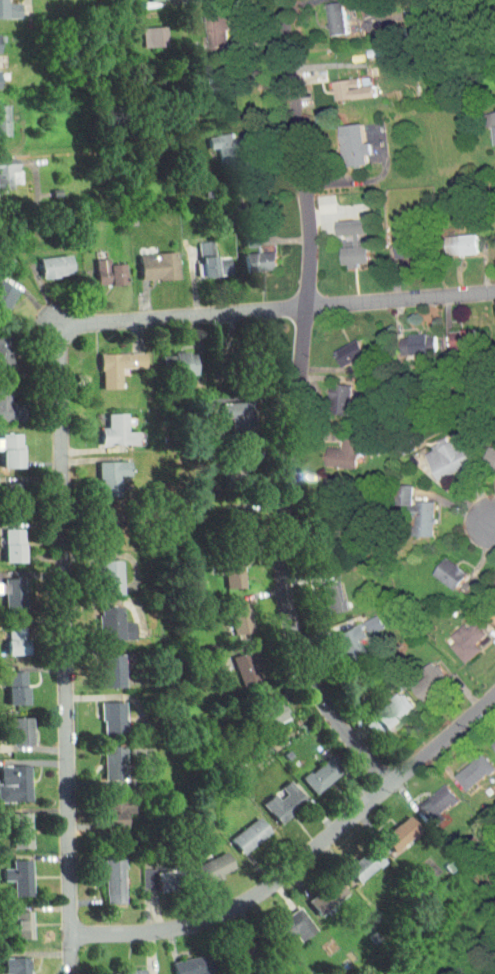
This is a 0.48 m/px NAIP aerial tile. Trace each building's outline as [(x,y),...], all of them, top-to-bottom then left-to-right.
[(10,12),(9,0),(0,0),(0,12),(10,12)] [(335,27),(330,0),(313,0),(318,29),(335,27)] [(194,10),(195,40),(215,39),(214,9),(194,10)] [(132,41),(154,40),(154,21),(132,21),(132,41)] [(321,94),(362,92),(361,80),(346,80),(346,73),(320,74),(321,94)] [(494,137),(494,104),(478,106),(481,139),(494,137)] [(326,120),(331,162),(354,159),(352,149),(358,149),(357,136),(351,137),(349,117),(326,120)] [(198,143),(205,141),(207,153),(223,150),(219,127),(195,131),(198,143)] [(322,215),(323,230),(340,229),(341,236),(329,237),(330,261),(346,260),(346,257),(356,257),(354,234),(345,235),(345,228),(353,228),(352,213),(322,215)] [(485,244),(494,243),(494,224),(484,225),(485,244)] [(466,248),(466,229),(432,230),(433,250),(466,248)] [(382,234),(381,252),(402,253),(402,235),(382,234)] [(229,247),(230,266),(264,265),(263,246),(229,247)] [(127,248),(128,274),(166,273),(166,247),(127,248)] [(27,252),(29,272),(58,269),(56,249),(27,252)] [(217,250),(189,251),(190,270),(218,269),(217,250)] [(111,279),(110,258),(96,259),(95,253),(83,253),(84,279),(111,279)] [(462,324),(437,325),(437,344),(463,343),(462,324)] [(388,348),(423,347),(423,329),(388,330),(388,348)] [(352,352),(347,336),(322,343),(327,360),(352,352)] [(246,346),(231,346),(231,377),(247,377),(246,346)] [(89,348),(89,383),(108,382),(108,362),(133,361),(132,347),(89,348)] [(182,347),(150,348),(150,362),(159,362),(159,369),(182,369),(182,347)] [(339,380),(319,378),(316,408),(336,410),(339,380)] [(217,412),(218,431),(235,431),(234,396),(209,397),(210,412),(217,412)] [(88,422),(88,438),(124,438),(124,425),(114,426),(114,407),(95,407),(95,421),(88,422)] [(0,429),(0,462),(10,462),(10,429),(0,429)] [(313,460),(344,463),(347,431),(330,430),(329,443),(314,441),(313,460)] [(445,444),(439,432),(411,445),(425,475),(461,458),(452,440),(445,444)] [(474,443),(472,461),(494,463),(494,445),(474,443)] [(231,451),(220,452),(222,466),(233,465),(231,451)] [(87,456),(88,487),(108,487),(107,470),(116,470),(116,455),(87,456)] [(9,511),(7,485),(10,484),(9,476),(0,477),(0,512),(9,511)] [(11,523),(0,523),(0,557),(10,557),(11,523)] [(231,582),(230,550),(212,551),(213,583),(231,582)] [(421,570),(444,584),(455,566),(432,552),(421,570)] [(108,588),(108,554),(87,554),(87,588),(108,588)] [(0,573),(0,606),(9,606),(8,573),(0,573)] [(333,605),(329,575),(310,578),(314,607),(333,605)] [(240,626),(235,597),(217,600),(222,629),(240,626)] [(87,635),(122,634),(122,616),(109,616),(109,601),(86,601),(87,635)] [(358,629),(373,622),(366,608),(351,616),(358,629)] [(453,658),(468,644),(462,638),(473,628),(461,617),(455,623),(452,620),(433,637),(453,658)] [(326,650),(349,647),(347,632),(352,632),(350,620),(322,625),(326,650)] [(10,649),(11,622),(0,621),(0,649),(10,649)] [(231,680),(249,673),(238,645),(220,652),(231,680)] [(110,682),(109,649),(89,649),(89,682),(110,682)] [(396,681),(412,696),(436,671),(420,656),(396,681)] [(13,666),(0,666),(0,699),(14,699),(13,666)] [(359,710),(372,727),(403,702),(390,686),(359,710)] [(264,688),(242,697),(253,723),(275,714),(264,688)] [(89,729),(111,729),(111,696),(89,697),(89,729)] [(0,712),(0,740),(18,740),(18,712),(0,712)] [(91,774),(112,774),(111,740),(91,741),(91,774)] [(481,763),(469,748),(442,771),(454,786),(481,763)] [(303,788),(329,768),(316,752),(291,773),(303,788)] [(0,760),(0,796),(18,796),(17,760),(0,760)] [(262,787),(250,798),(267,817),(294,794),(278,775),(270,782),(275,788),(268,794),(262,787)] [(445,793),(432,779),(406,801),(418,816),(445,793)] [(111,823),(111,807),(121,807),(121,793),(92,793),(92,823),(111,823)] [(19,843),(18,807),(0,807),(0,828),(0,843),(19,843)] [(258,826),(245,811),(218,834),(231,849),(258,826)] [(408,825),(398,811),(369,831),(380,846),(408,825)] [(347,879),(373,855),(360,841),(334,865),(347,879)] [(184,859),(192,878),(211,871),(210,867),(221,863),(215,847),(184,859)] [(92,854),(94,898),(113,897),(111,853),(92,854)] [(1,854),(1,863),(0,863),(0,875),(1,875),(1,890),(19,891),(19,855),(1,854)] [(147,865),(131,865),(132,883),(147,883),(147,865)] [(335,888),(322,873),(294,896),(307,911),(335,888)] [(286,936),(303,925),(287,902),(259,921),(270,937),(282,929),(286,936)] [(20,906),(2,905),(2,933),(20,934),(20,906)] [(186,971),(186,973),(194,973),(190,951),(159,957),(163,973),(171,973),(186,971)] [(0,952),(0,973),(18,973),(17,952),(0,952)] [(100,966),(101,973),(131,973),(130,965),(100,966)]
